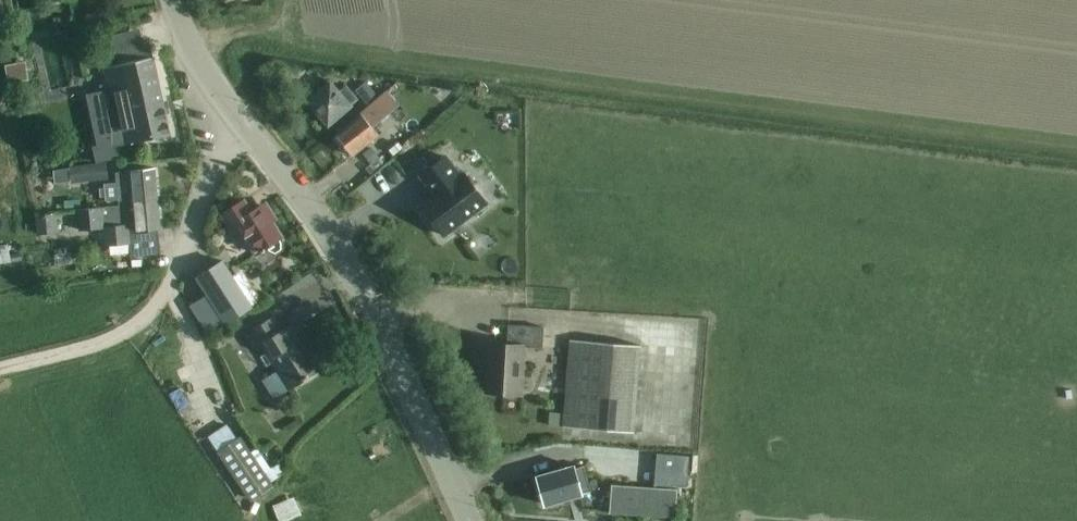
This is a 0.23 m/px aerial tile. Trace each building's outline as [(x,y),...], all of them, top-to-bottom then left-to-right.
[(110,96),(117,125),(90,130),(97,161),(117,157),(114,146),(120,144),(121,146),(129,144),(128,141),(170,132),(153,56),(153,55),(150,42),(117,49),(120,63),(104,67),(105,72),(85,77),(90,100),(110,96)] [(25,61),(5,65),(9,84),(29,80),(25,61)] [(339,91),(331,81),(308,101),(329,125),(352,105),(351,105),(359,98),(347,84),(339,91)] [(355,90),(367,104),(377,96),(365,82),(355,90)] [(357,116),(336,133),(353,154),(378,133),(373,127),(399,103),(386,90),(360,113),(360,114),(357,116)] [(397,143),(389,150),(392,154),(400,147),(397,143)] [(370,145),(362,152),(371,163),(365,167),(372,176),(385,166),(378,158),(380,157),(370,145)] [(446,156),(420,175),(435,194),(421,205),(444,235),(487,202),(464,172),(460,175),(446,156)] [(107,162),(70,166),(72,182),(109,179),(107,162)] [(130,241),(132,255),(159,252),(157,228),(161,228),(155,168),(122,172),(117,172),(118,181),(105,182),(106,201),(119,200),(120,205),(78,209),(80,229),(107,226),(109,243),(130,241)] [(280,236),(283,235),(262,203),(251,209),(245,199),(222,213),(230,226),(236,222),(256,253),(266,247),(268,250),(275,253),(282,249),(283,241),(280,236)] [(45,214),(35,214),(37,235),(39,235),(49,234),(53,234),(59,233),(57,212),(48,213),(45,214)] [(226,322),(252,305),(223,260),(197,276),(226,322)] [(289,389),(321,369),(293,322),(282,328),(275,315),(246,333),(255,348),(262,344),(289,389)] [(509,346),(490,345),(487,394),(523,396),(526,348),(544,349),(546,328),(510,326),(509,346)] [(564,426),(634,431),(640,344),(570,339),(565,413),(564,426)] [(549,412),(549,425),(564,426),(565,413),(549,412)] [(251,496),(271,483),(241,439),(221,452),(251,496)] [(656,453),(655,469),(688,472),(689,455),(656,453)] [(573,465),(537,476),(546,502),(590,489),(583,465),(574,467),(573,465)] [(611,482),(609,511),(676,516),(678,487),(611,482)] [(293,497),(272,505),(279,520),(287,520),(301,516),(293,497)]
